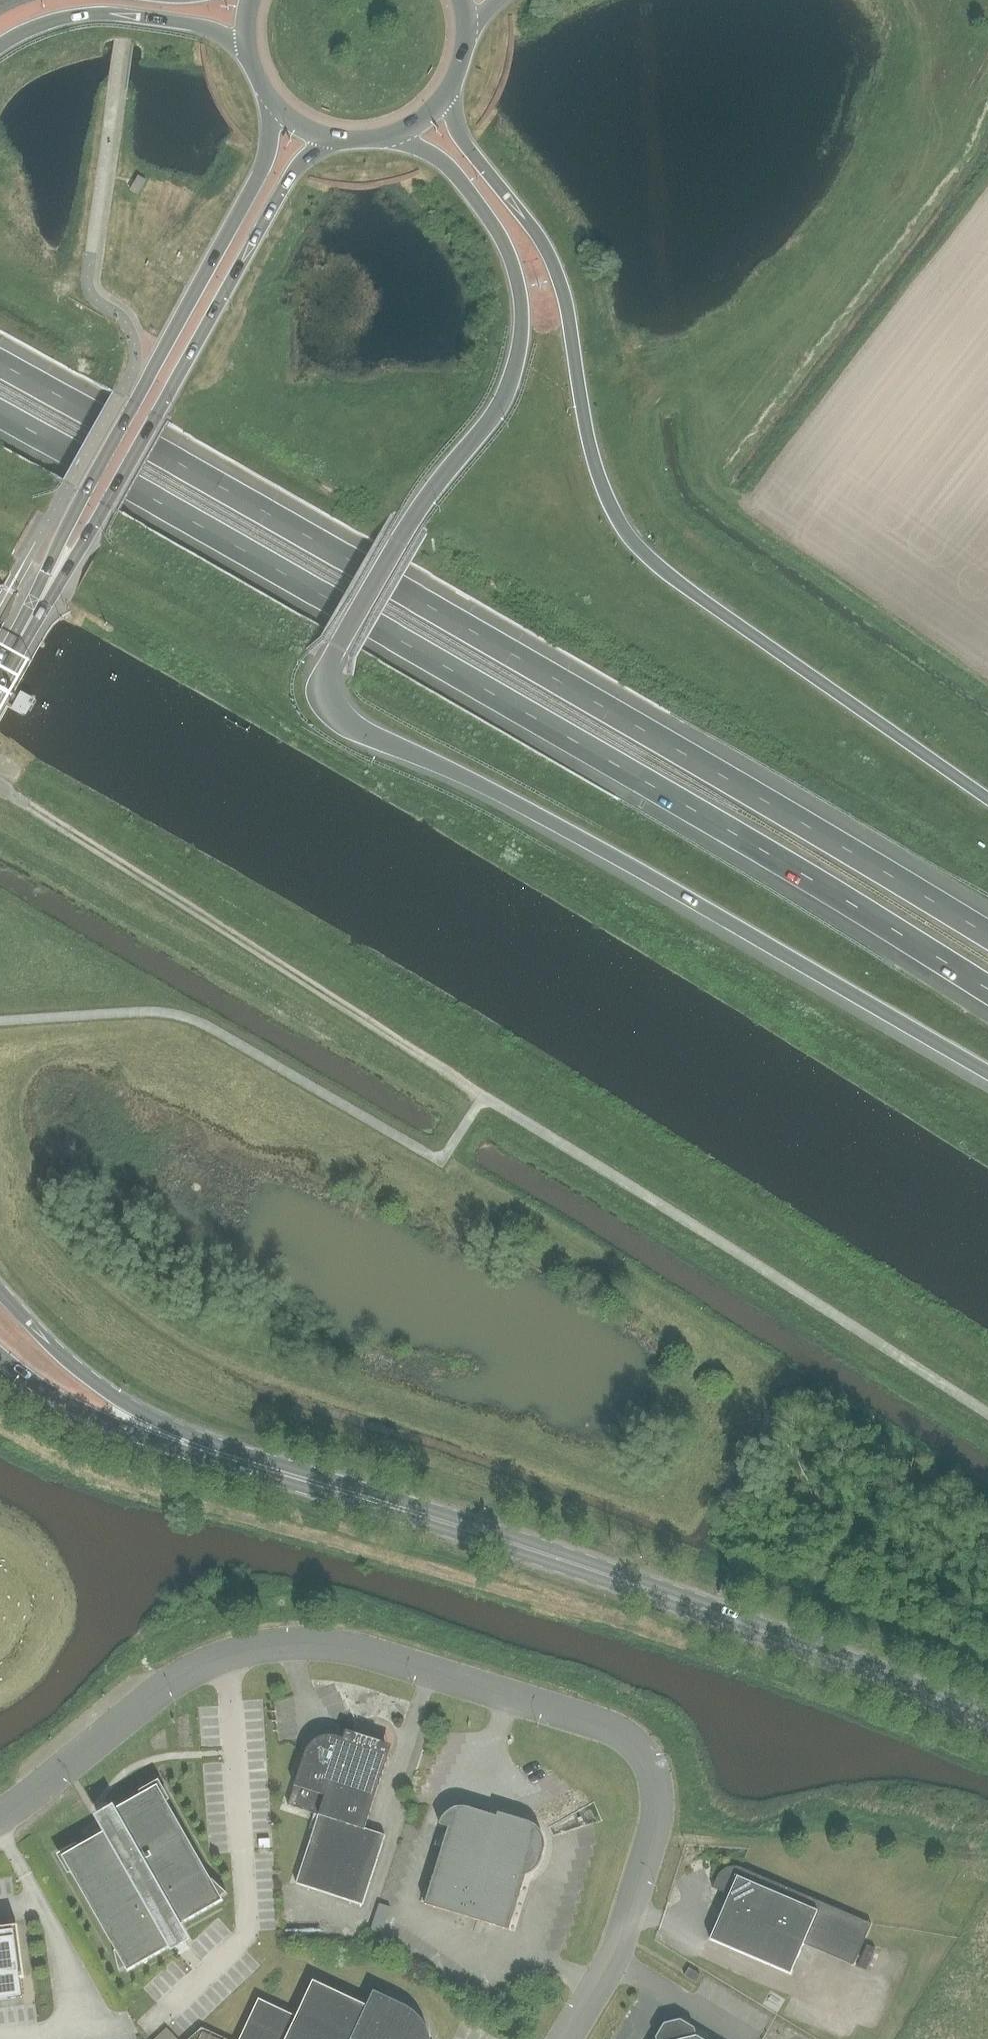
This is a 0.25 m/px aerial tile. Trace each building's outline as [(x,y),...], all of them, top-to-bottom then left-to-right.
[(139,193),(146,181),(138,177),(132,189),(139,193)] [(27,715),(31,707),(33,708),(39,699),(0,677),(0,700),(27,715)] [(305,1754),(288,1805),(319,1815),(297,1884),(363,1905),(386,1836),(365,1829),(390,1753),(373,1748),(376,1741),(363,1736),(360,1744),(338,1737),(330,1736),(322,1737),(315,1741),(309,1746),(305,1754)] [(119,1970),(120,1971),(126,1968),(128,1971),(174,1945),(163,1926),(173,1920),(177,1927),(223,1901),(221,1897),(227,1894),(226,1892),(225,1893),(216,1885),(215,1886),(158,1786),(112,1812),(123,1832),(113,1837),(109,1830),(63,1857),(119,1957),(117,1958),(120,1969),(119,1970)] [(449,1827),(425,1905),(509,1930),(526,1876),(532,1873),(535,1870),(538,1867),(540,1864),(542,1860),(545,1849),(545,1844),(544,1840),(543,1836),(541,1832),(539,1829),(535,1825),(529,1822),(498,1813),(497,1817),(469,1808),(457,1808),(446,1814),(440,1824),(449,1827)] [(729,1895),(710,1940),(791,1975),(804,1945),(854,1966),(872,1924),(743,1869),(742,1868),(741,1868),(740,1868),(739,1867),(738,1867),(737,1867),(736,1867),(735,1867),(734,1867),(733,1867),(732,1867),(731,1867),(730,1867),(729,1867),(729,1868),(728,1868),(727,1868),(726,1869),(725,1869),(724,1870),(723,1871),(722,1871),(722,1872),(721,1873),(720,1873),(720,1874),(719,1875),(718,1876),(718,1877),(717,1878),(713,1889),(729,1895)] [(9,1937),(0,1939),(0,1999),(17,1997),(9,1937)] [(696,1983),(700,1975),(689,1968),(685,1976),(696,1983)] [(313,1981),(296,2017),(259,1999),(240,2038),(431,2038),(430,2034),(428,2029),(422,2020),(414,2011),(405,2006),(374,1991),(367,2006),(313,1981)] [(695,2028),(681,2020),(664,2024),(656,2038),(697,2038),(695,2028)] [(168,2029),(157,2038),(177,2038),(168,2029)]
